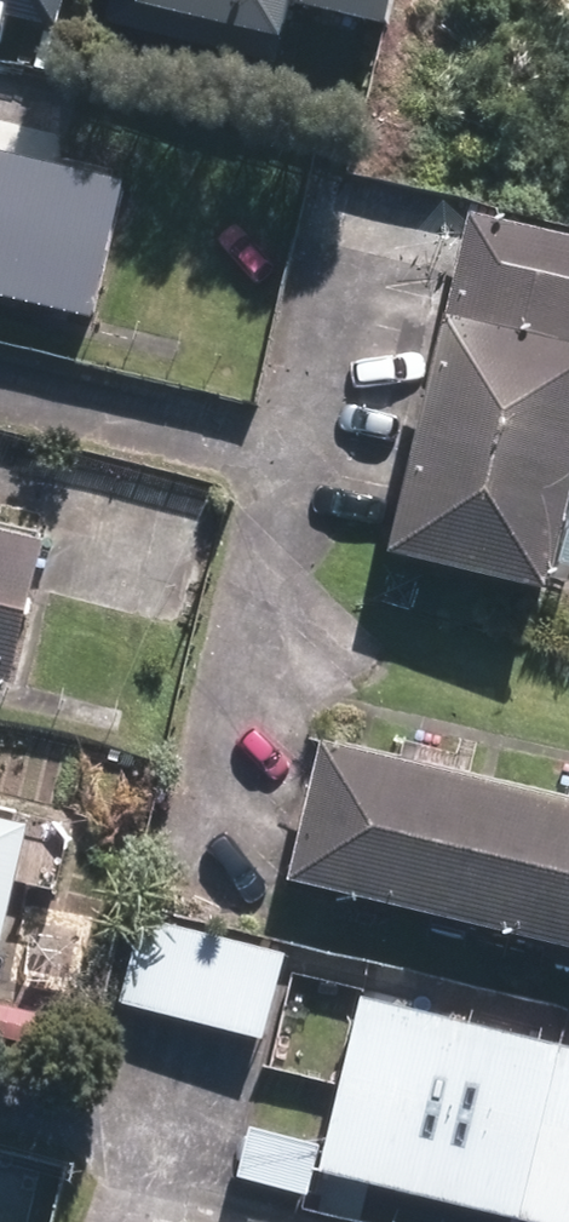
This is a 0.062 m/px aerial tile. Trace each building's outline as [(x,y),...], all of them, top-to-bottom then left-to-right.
[(60,0),(0,0),(0,5),(56,18),(60,0)] [(387,25),(393,0),(139,0),(279,33),(287,1),(387,25)] [(93,308),(124,170),(0,142),(0,286),(93,308)] [(472,205),(391,539),(554,578),(568,517),(568,228),(472,205)] [(14,677),(50,529),(0,518),(0,674),(14,677)] [(290,876),(568,941),(568,790),(323,733),(290,876)] [(1,955),(32,816),(0,809),(0,955),(1,955)] [(266,1028),(286,944),(138,909),(118,993),(266,1028)] [(357,994),(318,1165),(563,1221),(568,1221),(568,1042),(357,994)] [(234,1169),(306,1186),(320,1133),(247,1115),(234,1169)]
